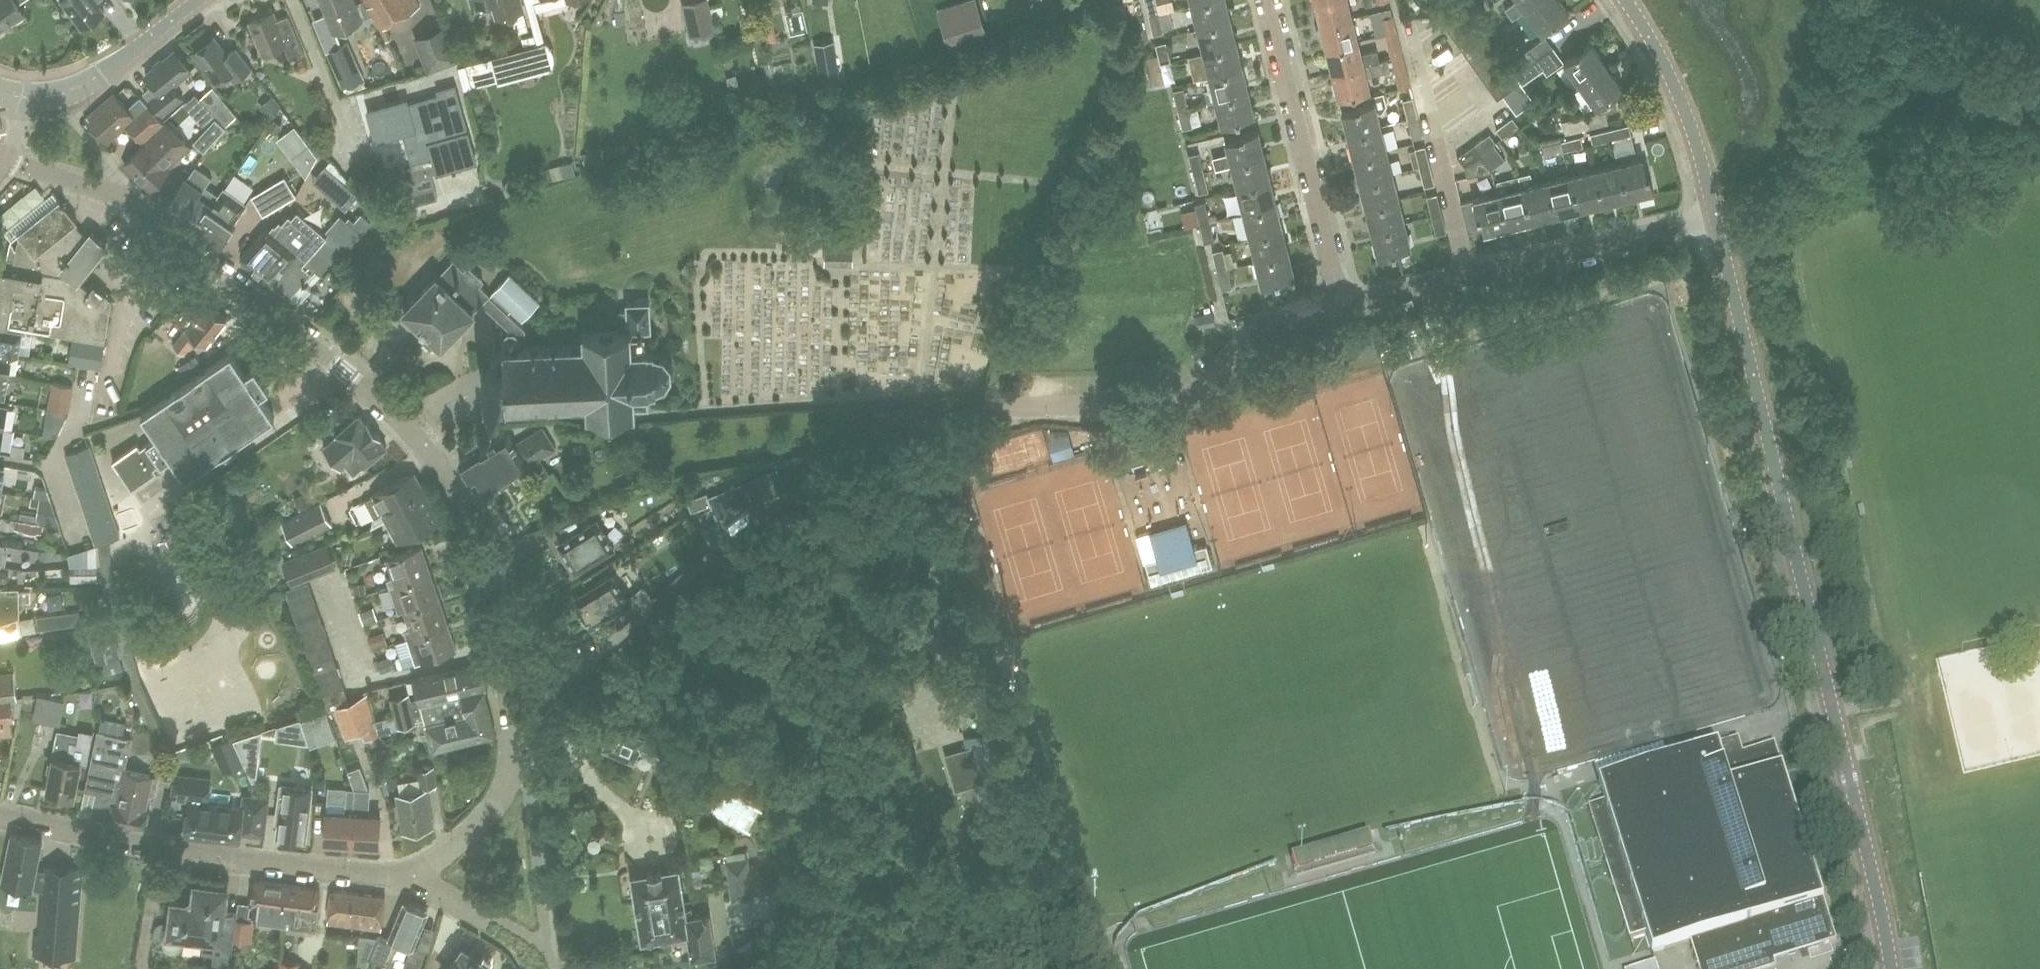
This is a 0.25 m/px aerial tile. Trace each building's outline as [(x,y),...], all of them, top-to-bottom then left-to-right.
[(25,14),(16,0),(0,0),(0,31),(25,14)] [(83,27),(106,11),(98,1),(100,0),(62,0),(83,27)] [(315,19),(327,50),(341,44),(335,30),(361,19),(370,15),(361,0),(354,3),(353,0),(322,0),(327,14),(315,19)] [(392,37),(386,27),(420,6),(416,0),(362,0),(380,30),(385,40),(392,37)] [(538,45),(463,67),(466,80),(462,81),(464,87),(496,79),(497,82),(553,66),(554,61),(554,58),(553,50),(551,44),(544,36),(533,0),(526,0),(538,45)] [(497,17),(510,13),(522,10),(519,0),(493,0),(497,17)] [(681,2),(689,36),(690,36),(715,30),(709,0),(688,0),(681,2)] [(949,48),(988,35),(976,0),(971,0),(960,4),(963,15),(941,23),(949,48)] [(1159,12),(1156,0),(1144,0),(1148,15),(1159,12)] [(1229,17),(1225,0),(1206,0),(1206,1),(1191,4),(1197,29),(1212,25),(1211,21),(1229,17)] [(1353,16),(1349,0),(1317,0),(1315,0),(1321,24),(1353,16)] [(1468,10),(1461,0),(1458,0),(1436,16),(1445,28),(1468,11),(1467,10),(1468,10)] [(1468,10),(1481,0),(1461,0),(1468,10)] [(1537,0),(1515,0),(1504,8),(1513,18),(1524,10),(1524,9),(1537,0)] [(1524,10),(1541,32),(1567,13),(1558,0),(1537,0),(1524,9),(1524,10)] [(1385,34),(1397,31),(1393,14),(1392,14),(1390,7),(1370,12),(1376,36),(1385,34)] [(1453,40),(1476,23),(1468,11),(1445,28),(1453,40)] [(275,19),(272,12),(250,21),(263,54),(284,45),(290,59),(304,53),(288,14),(275,19)] [(1164,31),(1159,12),(1148,15),(1153,34),(1164,31)] [(1327,48),(1359,41),(1353,16),(1321,24),(1327,48)] [(1217,46),(1235,41),(1229,17),(1211,21),(1212,25),(1197,29),(1203,53),(1218,49),(1217,46)] [(772,43),(783,42),(781,22),(769,23),(772,43)] [(1462,52),(1485,35),(1476,23),(1453,40),(1462,52)] [(446,26),(414,38),(427,71),(458,59),(446,26)] [(1404,55),(1397,31),(1385,34),(1391,59),(1404,55)] [(1470,64),(1494,48),(1485,35),(1462,52),(1470,64)] [(227,54),(214,36),(194,51),(217,82),(228,74),(234,80),(251,67),(237,47),(227,54)] [(1160,62),(1171,60),(1166,40),(1155,43),(1160,62)] [(1223,70),(1241,65),(1235,41),(1217,46),(1218,49),(1203,53),(1209,77),(1224,73),(1223,70)] [(1333,72),(1380,61),(1377,50),(1362,54),(1359,41),(1327,48),(1333,72)] [(821,85),(839,82),(833,42),(815,45),(821,85)] [(1589,43),(1564,62),(1563,63),(1579,84),(1606,65),(1589,43)] [(1553,46),(1535,59),(1514,74),(1520,82),(1521,84),(1522,84),(1543,69),(1547,75),(1563,63),(1564,62),(1553,46)] [(1479,76),(1502,59),(1494,48),(1470,64),(1479,76)] [(1535,59),(1528,49),(1507,64),(1514,74),(1535,59)] [(162,113),(182,97),(172,84),(191,69),(176,50),(146,74),(154,84),(144,92),(162,113)] [(1411,85),(1404,55),(1391,59),(1392,64),(1397,80),(1398,88),(1411,85)] [(354,57),(334,65),(342,87),(363,78),(354,57)] [(1380,61),(1333,72),(1338,96),(1370,89),(1367,76),(1390,70),(1388,58),(1380,61)] [(1487,87),(1511,71),(1502,59),(1479,76),(1487,87)] [(1160,62),(1165,82),(1175,80),(1175,77),(1171,60),(1160,62)] [(1229,94),(1247,90),(1241,65),(1223,70),(1224,73),(1209,77),(1212,87),(1205,89),(1208,103),(1215,101),(1230,97),(1229,94)] [(1606,65),(1579,84),(1596,108),(1597,107),(1600,111),(1617,107),(1614,94),(1623,88),(1606,65)] [(1496,100),(1503,95),(1519,83),(1511,71),(1487,87),(1496,100)] [(1528,91),(1522,84),(1521,84),(1520,82),(1519,83),(1503,95),(1510,104),(1527,92),(1528,91)] [(476,161),(456,85),(438,90),(439,95),(425,98),(426,101),(409,106),(407,99),(368,110),(376,140),(404,132),(412,161),(413,165),(403,167),(413,203),(437,196),(430,172),(437,170),(437,172),(476,161)] [(1178,110),(1189,107),(1184,87),(1173,89),(1178,110)] [(1230,97),(1215,101),(1221,126),(1236,122),(1236,119),(1254,114),(1247,90),(1229,94),(1230,97)] [(141,142),(163,122),(140,96),(128,107),(113,91),(85,118),(107,142),(126,125),(141,142)] [(1366,129),(1381,126),(1377,112),(1381,111),(1385,104),(1382,92),(1358,98),(1359,104),(1355,105),(1356,108),(1342,111),(1348,136),(1366,131),(1366,129)] [(1527,92),(1510,104),(1509,105),(1515,114),(1533,101),(1527,92)] [(195,93),(187,100),(194,107),(202,100),(195,93)] [(1413,96),(1402,98),(1408,119),(1409,119),(1418,116),(1413,96)] [(1189,110),(1189,107),(1178,110),(1183,128),(1193,125),(1189,110)] [(1561,121),(1564,133),(1589,127),(1586,115),(1561,121)] [(203,150),(225,126),(214,116),(193,140),(203,150)] [(1418,116),(1409,119),(1408,119),(1413,137),(1423,135),(1418,116)] [(1502,137),(1518,125),(1512,117),(1496,129),(1502,137)] [(151,187),(168,170),(166,168),(188,146),(166,123),(126,162),(151,187)] [(1610,128),(1612,139),(1632,134),(1629,123),(1610,128)] [(1371,155),(1387,151),(1381,126),(1366,129),(1366,131),(1348,136),(1354,161),(1371,156),(1371,155)] [(1593,143),(1612,139),(1610,128),(1590,133),(1593,143)] [(1246,161),(1246,159),(1264,154),(1257,129),(1239,134),(1240,137),(1225,141),(1231,165),(1246,161)] [(1473,144),(1492,170),(1492,169),(1505,159),(1494,143),(1496,141),(1490,132),(1473,144)] [(1561,140),(1563,151),(1583,146),(1581,135),(1561,140)] [(1545,155),(1563,151),(1561,140),(1542,144),(1545,155)] [(1419,166),(1419,168),(1430,165),(1425,144),(1414,147),(1419,166)] [(1473,144),(1457,155),(1464,165),(1464,164),(1468,177),(1492,170),(1473,144)] [(301,154),(298,150),(291,156),(306,176),(317,155),(311,146),(301,154)] [(1204,170),(1203,166),(1199,151),(1189,153),(1193,173),(1204,170)] [(1377,178),(1393,174),(1387,151),(1371,155),(1371,156),(1354,161),(1360,184),(1377,180),(1377,178)] [(1252,183),(1270,178),(1264,154),(1246,159),(1246,161),(1231,165),(1237,188),(1252,185),(1252,183)] [(1624,179),(1628,196),(1654,190),(1650,172),(1647,173),(1643,157),(1617,164),(1621,180),(1624,179)] [(1605,202),(1628,196),(1624,179),(1621,180),(1617,164),(1593,170),(1597,186),(1600,185),(1605,202)] [(185,177),(167,202),(180,211),(179,214),(193,225),(208,203),(211,205),(218,195),(205,186),(212,177),(195,165),(186,178),(185,177)] [(1430,165),(1419,168),(1424,186),(1435,183),(1430,165)] [(1193,173),(1198,193),(1209,190),(1204,170),(1193,173)] [(1581,208),(1605,202),(1600,185),(1597,186),(1593,170),(1570,175),(1574,191),(1577,191),(1581,208)] [(1383,202),(1399,198),(1393,174),(1377,178),(1377,180),(1360,184),(1366,208),(1384,204),(1383,202)] [(284,175),(251,195),(263,214),(296,194),(284,175)] [(1557,214),(1581,208),(1577,191),(1574,191),(1570,175),(1546,181),(1550,197),(1553,197),(1557,214)] [(1258,207),(1276,203),(1270,178),(1252,183),(1252,185),(1237,188),(1243,213),(1258,209),(1258,207)] [(1533,220),(1557,214),(1553,197),(1550,197),(1546,181),(1522,187),(1525,203),(1529,203),(1533,220)] [(342,182),(330,195),(345,208),(357,195),(342,182)] [(1506,182),(1496,184),(1498,193),(1502,209),(1504,208),(1505,210),(1505,212),(1506,215),(1507,219),(1507,220),(1509,226),(1533,220),(1529,203),(1525,203),(1522,187),(1508,191),(1506,182)] [(208,203),(193,225),(220,243),(236,220),(235,219),(246,203),(224,187),(218,195),(211,205),(208,203)] [(1432,215),(1442,213),(1437,192),(1427,195),(1432,215)] [(1498,193),(1461,202),(1469,232),(1483,228),(1484,232),(1493,229),(1494,235),(1510,232),(1509,226),(1507,220),(1507,219),(1506,215),(1505,212),(1505,210),(1504,208),(1502,209),(1498,193)] [(1389,226),(1405,222),(1399,198),(1383,202),(1384,204),(1366,208),(1372,232),(1389,228),(1389,226)] [(34,264),(108,325),(112,300),(105,294),(97,288),(92,292),(78,281),(107,246),(91,233),(87,236),(73,224),(78,220),(61,200),(40,218),(18,235),(14,260),(34,264)] [(1200,224),(1210,221),(1205,201),(1194,203),(1199,222),(1200,224)] [(1264,231),(1282,226),(1276,203),(1258,207),(1258,209),(1243,213),(1249,237),(1264,233),(1264,231)] [(331,231),(328,235),(299,209),(293,215),(290,212),(283,220),(280,218),(276,223),(275,222),(270,227),(268,226),(242,255),(289,296),(317,264),(323,269),(346,244),(349,246),(372,220),(361,211),(354,219),(349,214),(346,218),(341,213),(328,228),(331,231)] [(1442,213),(1432,215),(1436,234),(1447,232),(1442,213)] [(1210,221),(1200,224),(1204,242),(1215,240),(1210,221)] [(1389,228),(1372,232),(1378,257),(1397,253),(1396,250),(1411,246),(1405,222),(1389,226),(1389,228)] [(1270,256),(1288,251),(1282,226),(1264,231),(1264,233),(1249,237),(1255,262),(1271,259),(1270,256)] [(853,265),(854,242),(824,242),(824,264),(853,265)] [(1217,271),(1228,269),(1223,248),(1213,250),(1217,271)] [(1271,259),(1255,262),(1261,286),(1280,281),(1279,279),(1294,275),(1288,251),(1270,256),(1271,259)] [(108,325),(34,264),(14,260),(13,269),(0,266),(0,322),(106,339),(108,325)] [(483,279),(467,264),(462,269),(453,260),(436,277),(435,276),(404,309),(425,329),(423,331),(423,337),(430,343),(436,343),(438,342),(441,345),(473,311),(472,310),(481,300),(488,294),(478,284),(483,279)] [(1228,269),(1217,271),(1222,289),(1233,287),(1228,269)] [(481,301),(514,331),(509,332),(507,330),(506,332),(507,334),(504,336),(502,335),(501,337),(504,340),(503,347),(497,347),(498,351),(496,351),(496,354),(492,357),(490,355),(487,358),(491,362),(491,366),(485,367),(482,364),(480,366),(483,369),(483,382),(488,387),(497,386),(496,392),(499,393),(505,393),(505,402),(502,401),(502,405),(506,405),(507,408),(509,408),(509,404),(526,403),(526,407),(529,408),(529,403),(547,403),(547,406),(549,406),(549,402),(566,402),(566,406),(569,405),(569,402),(583,402),(584,412),(587,412),(587,416),(591,416),(590,412),(631,410),(632,413),(634,414),(634,411),(637,411),(637,408),(634,408),(634,404),(647,404),(645,389),(649,390),(648,387),(655,388),(655,386),(661,383),(665,386),(667,383),(664,381),(671,374),(673,374),(672,372),(670,372),(670,363),(672,363),(672,360),(670,360),(663,355),(665,353),(663,351),(661,354),(652,351),(652,348),(647,348),(647,346),(644,347),(643,330),(651,329),(649,301),(626,303),(627,310),(617,310),(618,329),(586,331),(586,328),(583,328),(583,331),(579,331),(579,344),(566,345),(566,340),(563,340),(564,343),(546,345),(546,341),(543,341),(542,344),(526,346),(525,341),(524,341),(524,329),(506,313),(511,309),(522,319),(539,301),(509,273),(488,296),(488,295),(481,301)] [(205,304),(190,292),(171,316),(185,328),(173,344),(183,353),(196,337),(205,344),(226,318),(206,302),(205,304)] [(12,352),(18,353),(22,331),(0,327),(0,350),(12,352)] [(89,365),(93,340),(82,338),(77,363),(89,365)] [(93,340),(89,365),(100,367),(106,343),(93,340)] [(201,349),(186,359),(193,370),(208,359),(201,349)] [(12,352),(0,350),(0,371),(8,372),(12,352)] [(140,447),(137,443),(113,460),(132,487),(156,470),(155,468),(170,458),(184,478),(274,417),(260,396),(269,389),(265,383),(270,378),(271,376),(270,372),(268,370),(266,369),(264,369),(258,372),(254,367),(245,374),(231,353),(140,415),(155,436),(146,442),(140,447)] [(8,372),(0,371),(0,394),(4,394),(8,372)] [(69,409),(73,383),(51,380),(47,406),(69,409)] [(6,428),(21,431),(25,410),(10,407),(6,428)] [(338,463),(341,467),(345,465),(353,474),(386,446),(357,414),(328,440),(322,446),(328,453),(329,458),(334,463),(338,463)] [(555,448),(542,427),(515,444),(508,432),(482,448),(481,446),(459,459),(473,483),(475,482),(483,496),(529,468),(527,465),(555,448)] [(1058,462),(1079,457),(1074,435),(1053,439),(1058,462)] [(23,456),(24,446),(13,444),(12,445),(11,454),(23,456)] [(70,464),(94,456),(90,444),(66,452),(70,464)] [(73,475),(97,467),(94,456),(70,464),(73,475)] [(77,487),(101,479),(97,467),(73,475),(77,487)] [(373,495),(365,499),(373,516),(382,511),(387,520),(399,513),(397,509),(400,507),(398,503),(402,501),(403,502),(407,500),(406,498),(424,489),(415,471),(372,493),(373,495)] [(81,497),(105,490),(101,479),(77,487),(81,497)] [(760,500),(752,479),(707,497),(716,518),(760,500)] [(33,495),(51,498),(46,483),(36,481),(33,495)] [(424,489),(406,498),(407,500),(403,502),(402,501),(398,503),(400,507),(397,509),(399,513),(387,520),(397,541),(416,531),(420,532),(429,528),(431,524),(439,519),(424,489)] [(84,509),(109,501),(105,490),(81,497),(84,509)] [(306,490),(292,496),(299,511),(313,504),(306,490)] [(19,518),(38,521),(61,525),(52,498),(51,498),(33,495),(31,495),(30,504),(38,505),(37,513),(21,510),(19,518)] [(293,544),(333,523),(321,500),(281,520),(293,544)] [(88,521),(112,513),(109,501),(84,509),(88,521)] [(92,533),(116,524),(112,513),(88,521),(92,533)] [(36,532),(38,521),(19,518),(15,517),(14,526),(23,528),(23,529),(36,532)] [(615,547),(597,519),(558,543),(561,548),(559,550),(567,564),(570,563),(576,571),(615,547)] [(1192,548),(1185,523),(1151,533),(1159,558),(1145,562),(1151,583),(1212,565),(1206,544),(1192,548)] [(116,524),(92,533),(95,543),(120,535),(116,524)] [(291,583),(336,565),(326,541),(282,558),(291,583)] [(422,545),(387,557),(393,576),(387,578),(389,586),(396,584),(395,583),(431,571),(422,545)] [(41,550),(40,559),(51,560),(52,552),(41,550)] [(586,582),(611,571),(606,560),(581,571),(586,582)] [(98,566),(85,567),(85,580),(98,579),(98,566)] [(85,580),(85,567),(70,567),(70,580),(85,580)] [(404,609),(440,597),(431,571),(395,583),(396,584),(402,602),(396,604),(399,612),(405,610),(404,609)] [(619,622),(621,625),(653,598),(650,595),(651,595),(644,587),(645,586),(643,583),(640,586),(641,587),(630,596),(631,596),(627,599),(612,575),(573,598),(591,627),(613,613),(619,622)] [(289,600),(312,592),(309,582),(286,589),(289,600)] [(19,587),(0,587),(0,622),(20,615),(19,601),(30,601),(30,589),(19,589),(19,587)] [(293,610),(316,602),(312,592),(289,600),(293,610)] [(413,634),(448,622),(440,597),(404,609),(405,610),(410,627),(404,629),(407,638),(413,635),(413,634)] [(296,620),(319,612),(316,602),(293,610),(296,620)] [(38,628),(81,622),(80,609),(36,614),(38,628)] [(300,631),(323,623),(319,612),(296,620),(300,631)] [(413,636),(407,638),(415,663),(457,649),(448,622),(413,634),(413,636)] [(303,642),(326,633),(323,623),(300,631),(303,642)] [(121,656),(113,630),(90,636),(98,663),(121,656)] [(307,652),(330,644),(326,633),(303,642),(307,652)] [(169,635),(149,645),(158,664),(178,655),(169,635)] [(310,662),(334,655),(330,644),(307,652),(310,662)] [(313,673),(337,665),(334,655),(310,662),(313,673)] [(476,699),(486,697),(484,688),(487,687),(481,661),(414,677),(418,696),(421,710),(454,702),(455,707),(476,702),(476,699)] [(317,684),(341,676),(337,665),(313,673),(317,684)] [(12,697),(18,697),(14,670),(0,672),(0,698),(12,697)] [(321,694),(344,686),(341,676),(317,684),(321,694)] [(325,704),(348,697),(344,686),(321,694),(324,705),(325,704)] [(350,702),(366,739),(387,729),(382,716),(375,719),(368,691),(349,698),(350,702)] [(421,710),(418,696),(410,698),(409,692),(390,696),(397,725),(416,721),(415,719),(423,717),(431,749),(495,733),(486,697),(476,699),(476,702),(455,707),(454,702),(421,710)] [(60,724),(65,700),(37,694),(33,718),(60,724)] [(350,702),(349,698),(348,697),(325,704),(327,711),(333,709),(346,737),(360,730),(365,740),(366,739),(350,702)] [(0,700),(0,719),(14,718),(12,698),(0,700)] [(316,714),(302,720),(303,725),(304,728),(310,746),(335,738),(326,711),(316,714)] [(125,721),(101,716),(96,737),(85,790),(99,793),(95,812),(122,818),(121,821),(145,826),(148,810),(145,810),(148,791),(155,792),(158,777),(124,770),(131,737),(123,735),(125,721)] [(613,724),(602,748),(633,762),(638,751),(657,759),(661,757),(664,751),(662,746),(613,724)] [(52,756),(45,791),(74,796),(80,762),(86,763),(92,732),(79,729),(78,735),(77,743),(69,741),(66,759),(52,756)] [(262,730),(235,739),(240,749),(246,763),(259,757),(262,730)] [(986,801),(1011,793),(993,730),(967,738),(970,747),(980,783),(986,801)] [(243,761),(231,736),(211,745),(222,770),(243,761)] [(1740,738),(1600,782),(1605,800),(1588,805),(1618,899),(1630,938),(1647,933),(1653,952),(1690,940),(1700,968),(1769,968),(1777,966),(1775,960),(1838,940),(1776,743),(1745,752),(1740,738)] [(980,783),(970,747),(946,755),(956,790),(980,783)] [(420,788),(425,787),(437,784),(433,765),(417,768),(420,788)] [(209,800),(212,775),(173,771),(172,797),(209,800)] [(305,840),(311,789),(280,785),(277,814),(279,814),(277,836),(280,836),(279,840),(295,842),(295,838),(305,840)] [(351,842),(355,788),(346,788),(346,802),(326,801),(326,811),(324,841),(351,842)] [(355,788),(351,842),(378,844),(380,814),(369,814),(370,789),(355,788)] [(404,830),(432,825),(426,788),(397,793),(404,830)] [(214,802),(210,837),(239,841),(240,832),(264,835),(269,797),(245,794),(243,805),(214,802)] [(210,837),(214,802),(189,799),(185,834),(210,837)] [(76,957),(80,869),(45,868),(44,872),(36,870),(42,841),(12,834),(2,881),(43,890),(41,937),(37,937),(36,955),(76,957)] [(727,860),(726,860),(732,901),(754,897),(748,857),(746,857),(727,860)] [(674,901),(683,900),(678,867),(631,874),(642,939),(661,936),(659,919),(676,916),(674,901)] [(281,920),(287,884),(253,880),(249,904),(253,904),(252,916),(281,920)] [(213,887),(212,886),(211,885),(210,884),(209,883),(208,883),(207,883),(206,882),(205,882),(204,882),(203,883),(202,883),(201,883),(201,884),(200,884),(199,884),(199,885),(198,885),(195,885),(193,897),(186,903),(172,901),(169,925),(164,925),(162,939),(161,943),(166,949),(169,950),(173,950),(176,950),(181,945),(182,942),(201,944),(200,951),(214,952),(213,962),(220,963),(219,968),(229,968),(231,954),(233,939),(236,916),(237,910),(224,909),(227,889),(213,887)] [(287,884),(281,920),(314,925),(319,893),(315,888),(287,884)] [(381,928),(385,896),(334,890),(330,893),(327,921),(381,928)] [(659,919),(661,936),(688,932),(691,956),(715,952),(708,911),(692,914),(690,905),(684,905),(683,900),(674,901),(676,916),(659,919)] [(413,946),(428,911),(405,901),(388,940),(378,936),(370,957),(389,965),(399,940),(413,946)] [(255,920),(236,917),(233,939),(252,941),(255,920)] [(370,957),(378,936),(359,933),(358,952),(370,957)] [(494,964),(484,957),(483,959),(463,945),(446,968),(491,968),(494,964)] [(358,952),(357,961),(366,965),(370,957),(358,952)] [(299,968),(300,960),(279,958),(280,968),(302,968),(299,968)]
